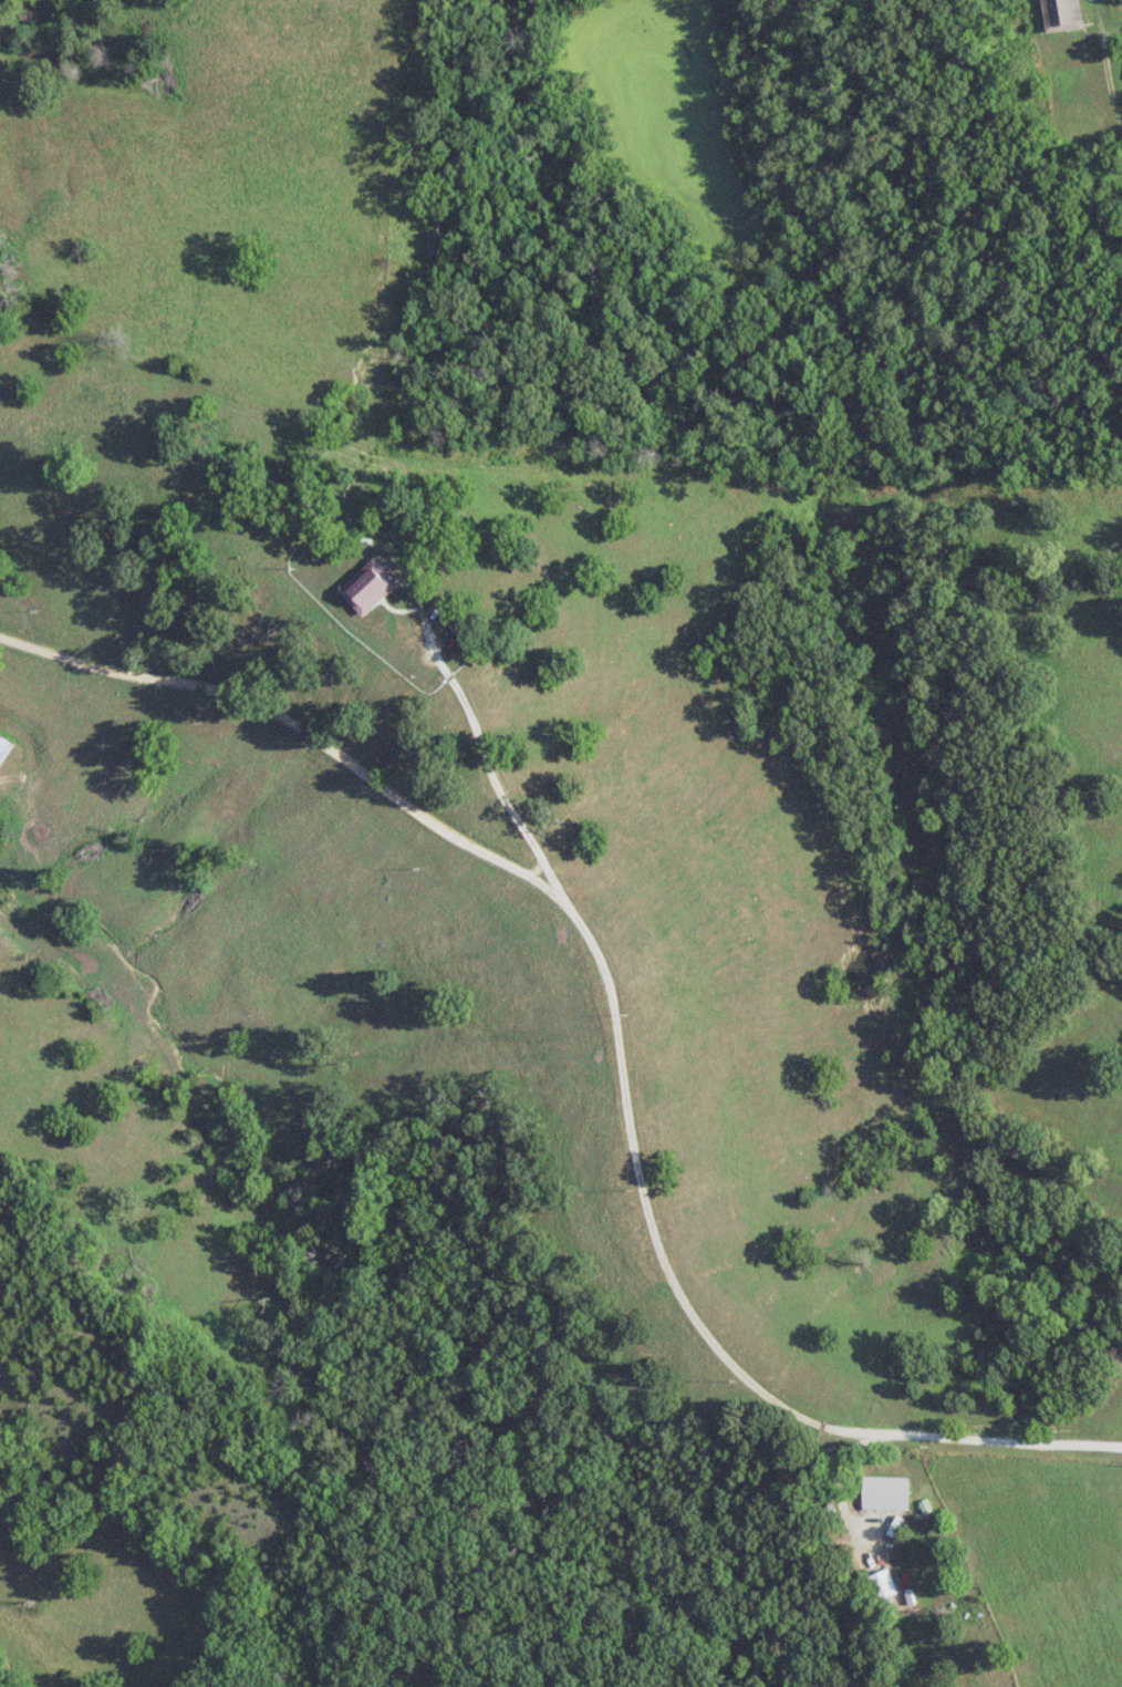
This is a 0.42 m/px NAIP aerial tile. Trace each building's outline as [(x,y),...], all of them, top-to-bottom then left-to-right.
[(1047,33),(1077,27),(1072,0),(1041,0),(1047,33)] [(340,588),(363,614),(398,583),(375,557),(340,588)] [(0,735),(0,761),(11,741),(0,735)] [(861,1477),(861,1508),(906,1508),(906,1477),(861,1477)] [(864,1576),(874,1601),(896,1593),(886,1568),(864,1576)]
